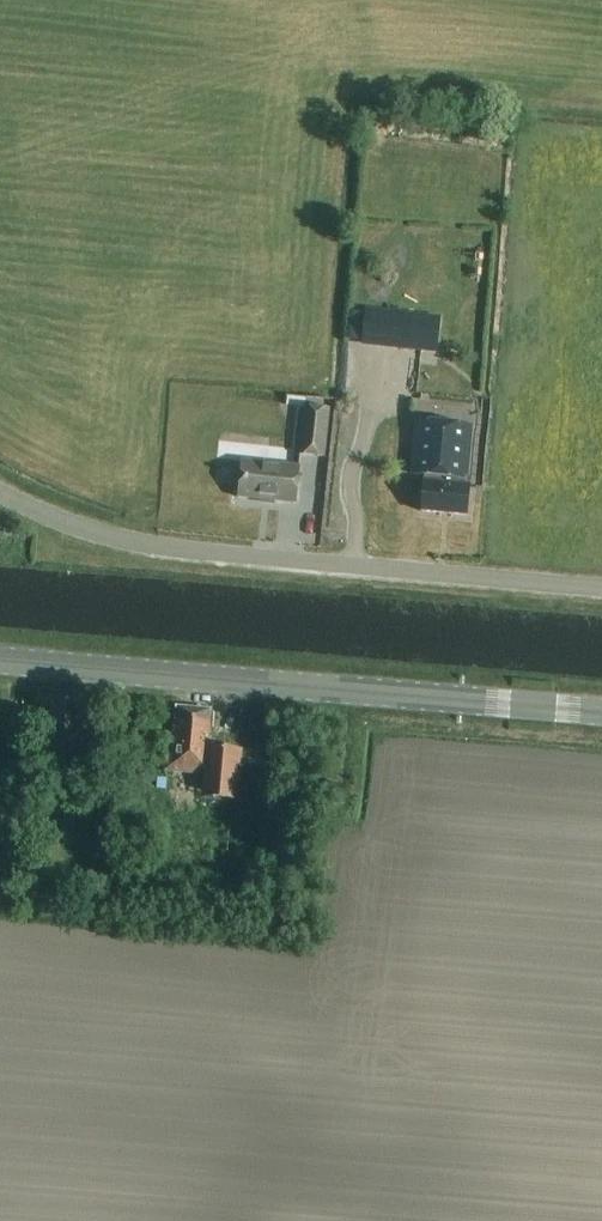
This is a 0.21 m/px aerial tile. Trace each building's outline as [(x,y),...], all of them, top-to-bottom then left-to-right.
[(329,411),(305,409),(301,454),(325,456),(329,411)] [(416,423),(411,475),(423,476),(422,483),(420,512),(465,516),(469,478),(464,478),(468,427),(416,423)] [(239,481),(237,498),(294,504),(298,469),(241,463),(239,481)] [(210,712),(176,708),(173,733),(166,732),(163,770),(203,774),(201,796),(235,799),(239,752),(207,749),(210,712)]
